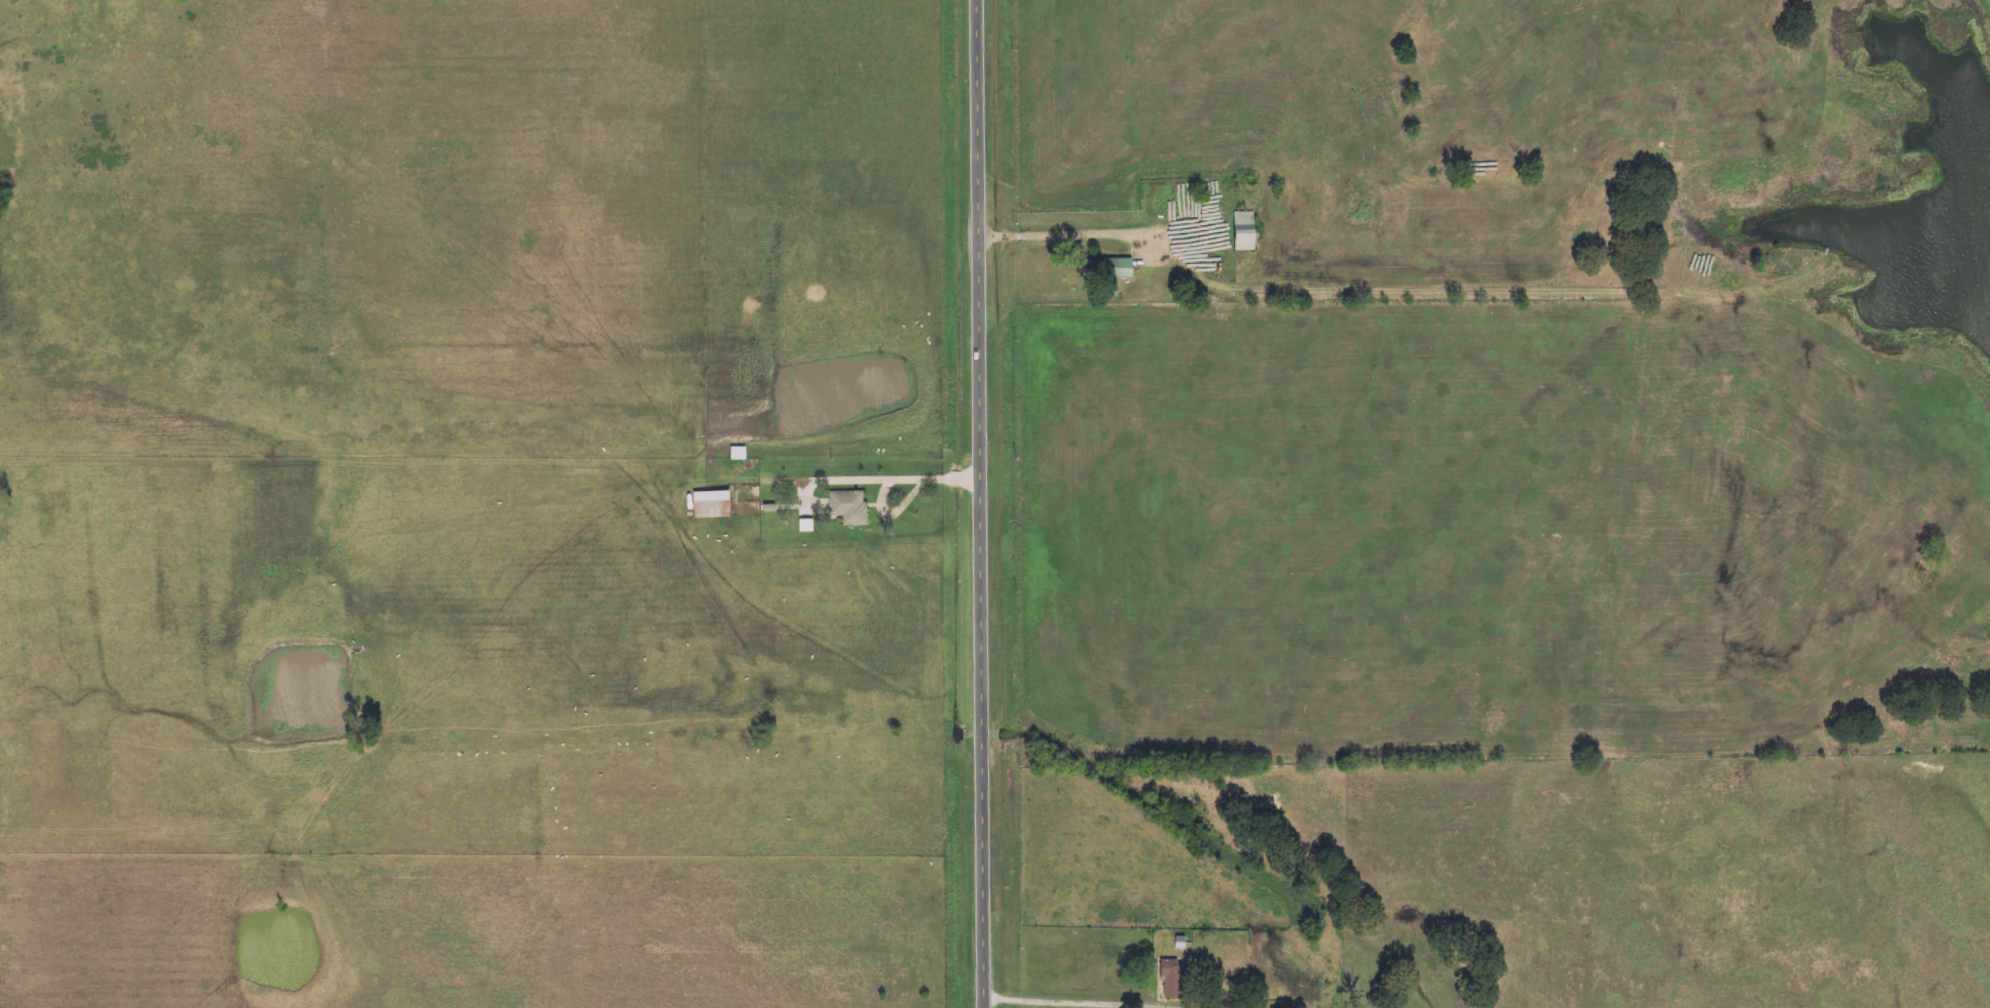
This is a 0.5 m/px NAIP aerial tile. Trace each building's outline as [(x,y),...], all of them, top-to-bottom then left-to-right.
[(1237,251),(1258,251),(1258,231),(1248,231),(1248,225),(1238,224),(1237,251)] [(1135,259),(1115,259),(1115,279),(1135,278),(1135,259)] [(732,517),(731,491),(694,492),(695,518),(732,517)] [(845,526),(868,525),(867,491),(830,492),(831,516),(844,516),(845,526)] [(814,520),(800,520),(801,532),(814,532),(814,520)] [(1164,960),(1164,999),(1187,998),(1187,966),(1176,966),(1176,960),(1164,960)]
